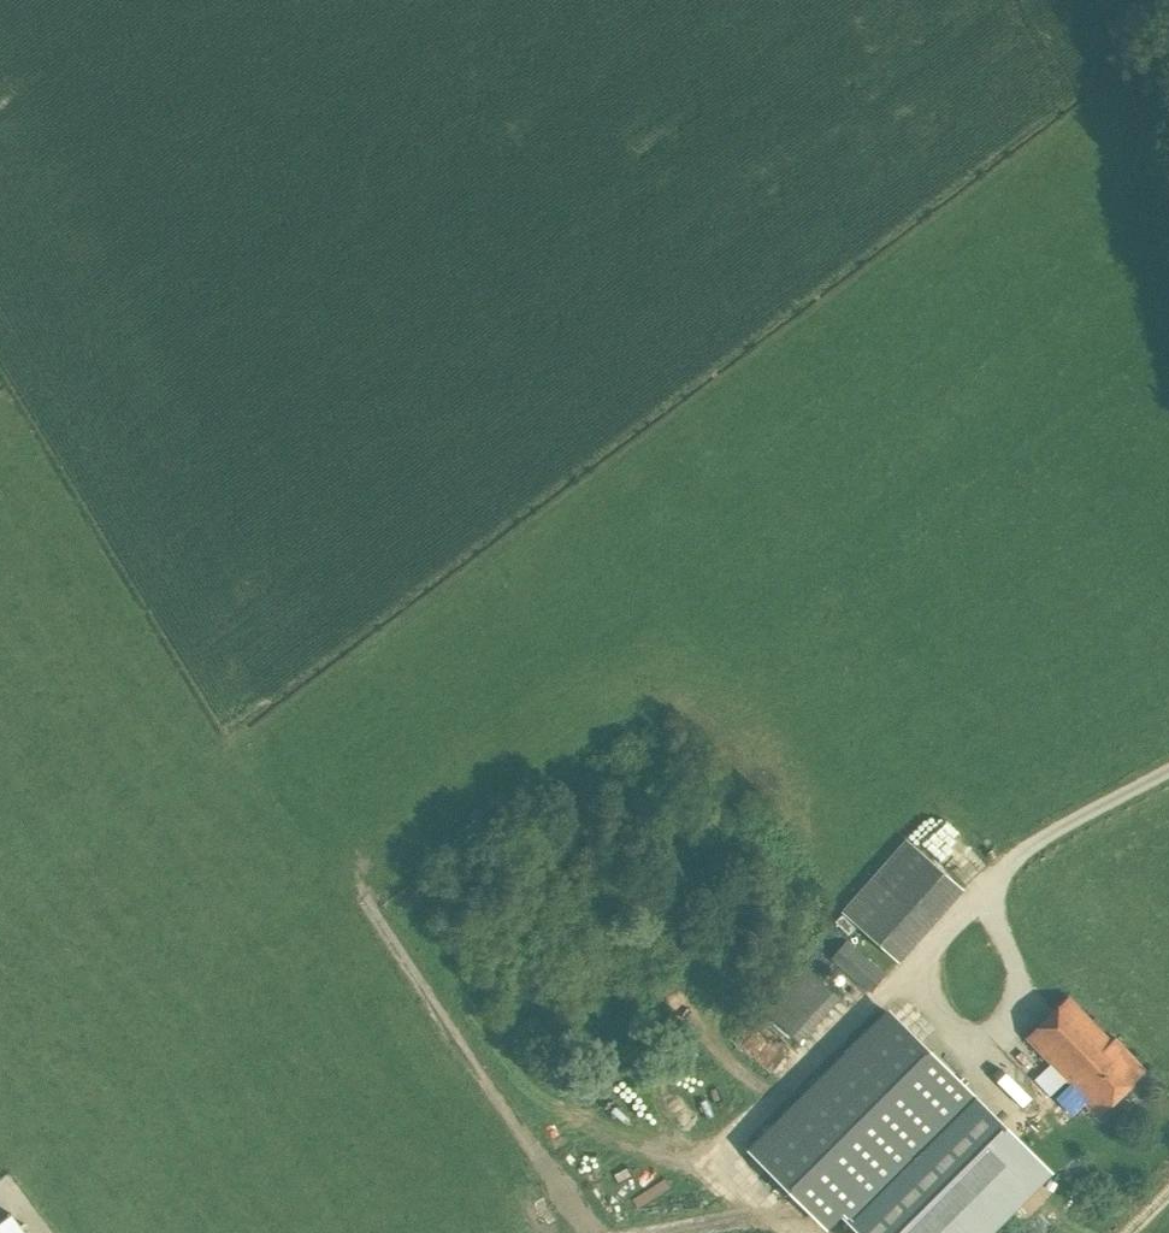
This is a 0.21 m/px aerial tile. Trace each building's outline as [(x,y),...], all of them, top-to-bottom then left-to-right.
[(840,912),(897,962),(962,890),(905,839),(840,912)] [(832,960),(870,991),(885,973),(848,942),(832,960)] [(803,964),(763,1007),(799,1043),(840,1000),(803,964)] [(1069,997),(1027,1038),(1072,1085),(1067,1090),(1097,1121),(1148,1071),(1116,1039),(1113,1042),(1069,997)] [(1030,1187),(968,1125),(985,1108),(892,1015),(755,1153),(826,1224),(841,1209),(865,1232),(985,1232),(1030,1187)]
